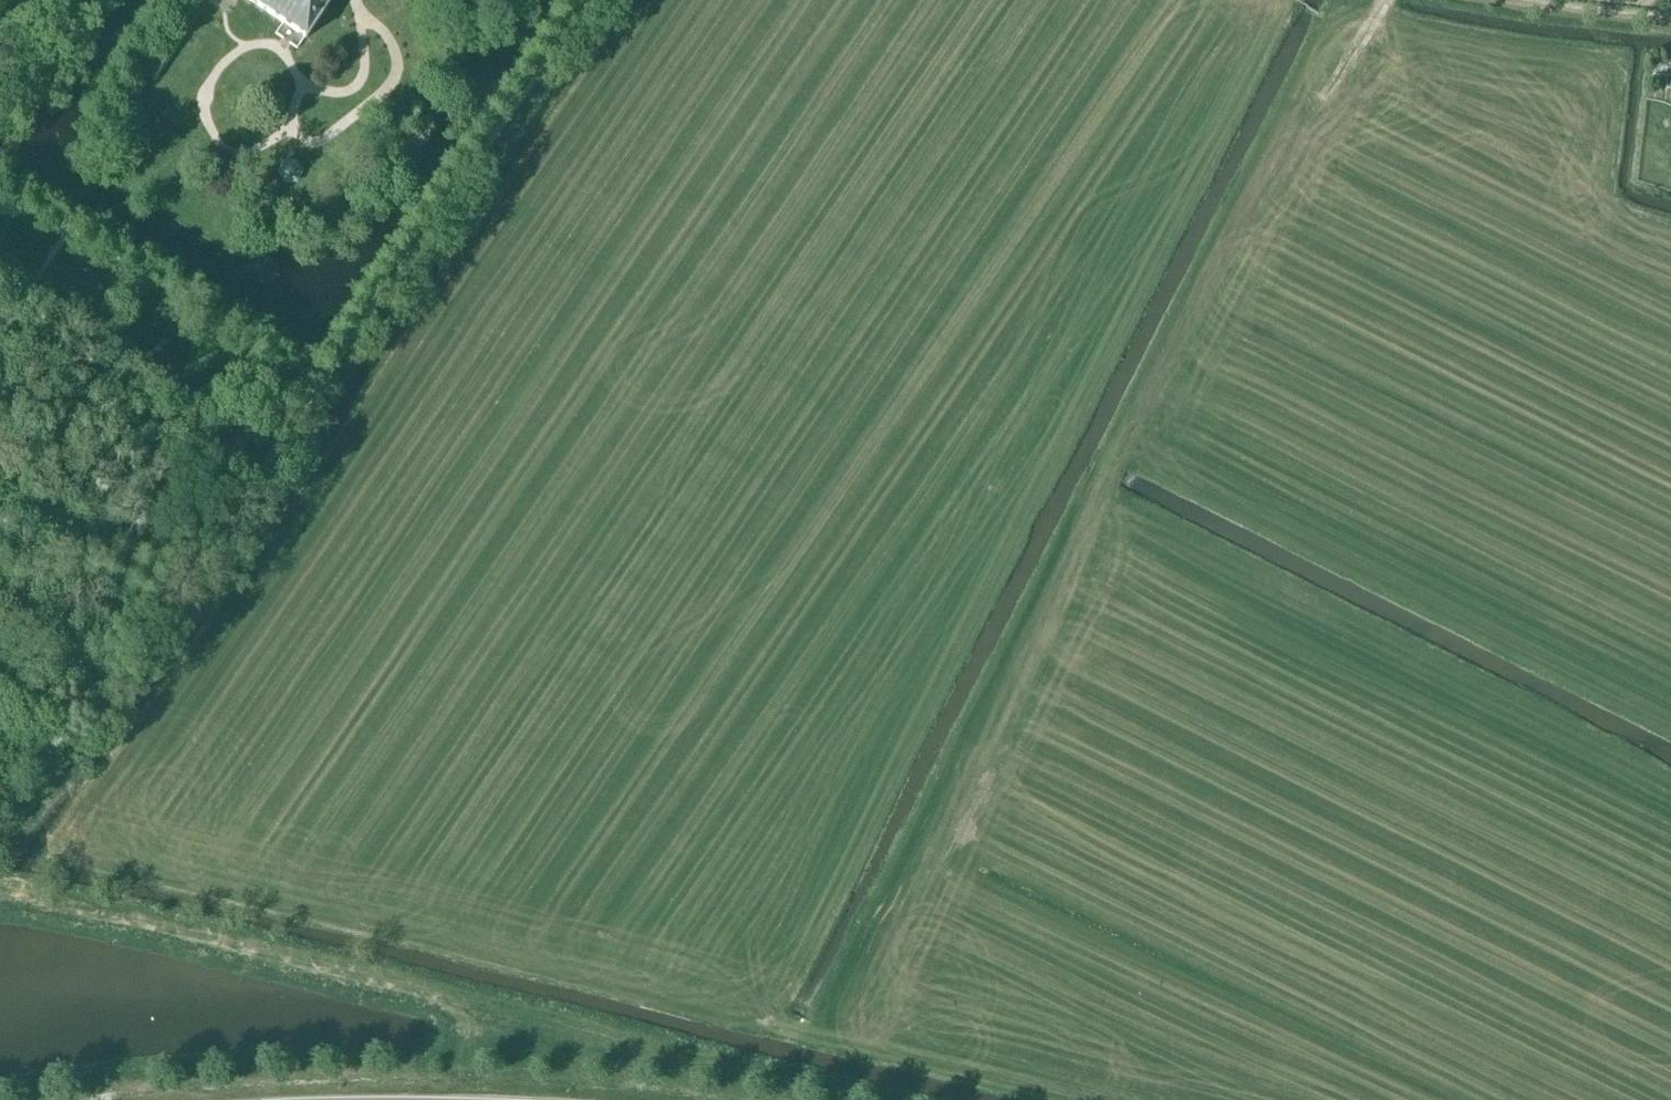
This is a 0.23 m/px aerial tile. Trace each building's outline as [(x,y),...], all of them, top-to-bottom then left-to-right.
[(305,40),(332,0),(247,0),(305,40)] [(181,37),(191,22),(181,16),(172,31),(181,37)]
